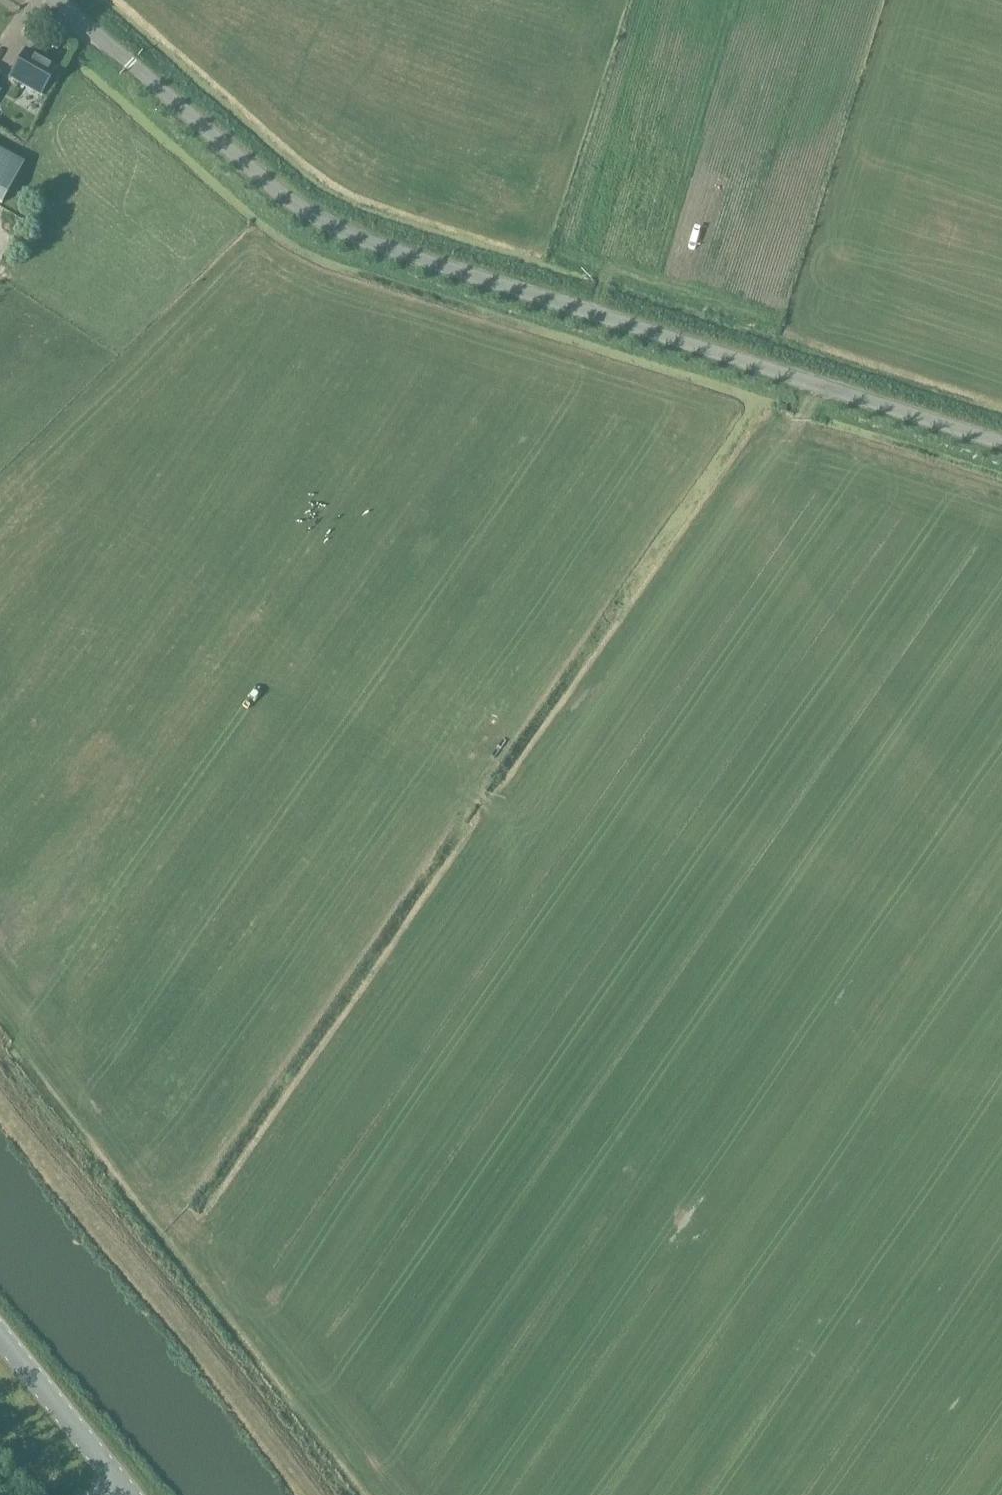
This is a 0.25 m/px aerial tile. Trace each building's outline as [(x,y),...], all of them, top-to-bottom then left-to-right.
[(8,77),(40,96),(56,68),(25,50),(8,77)] [(24,164),(0,151),(0,205),(2,205),(24,164)]
